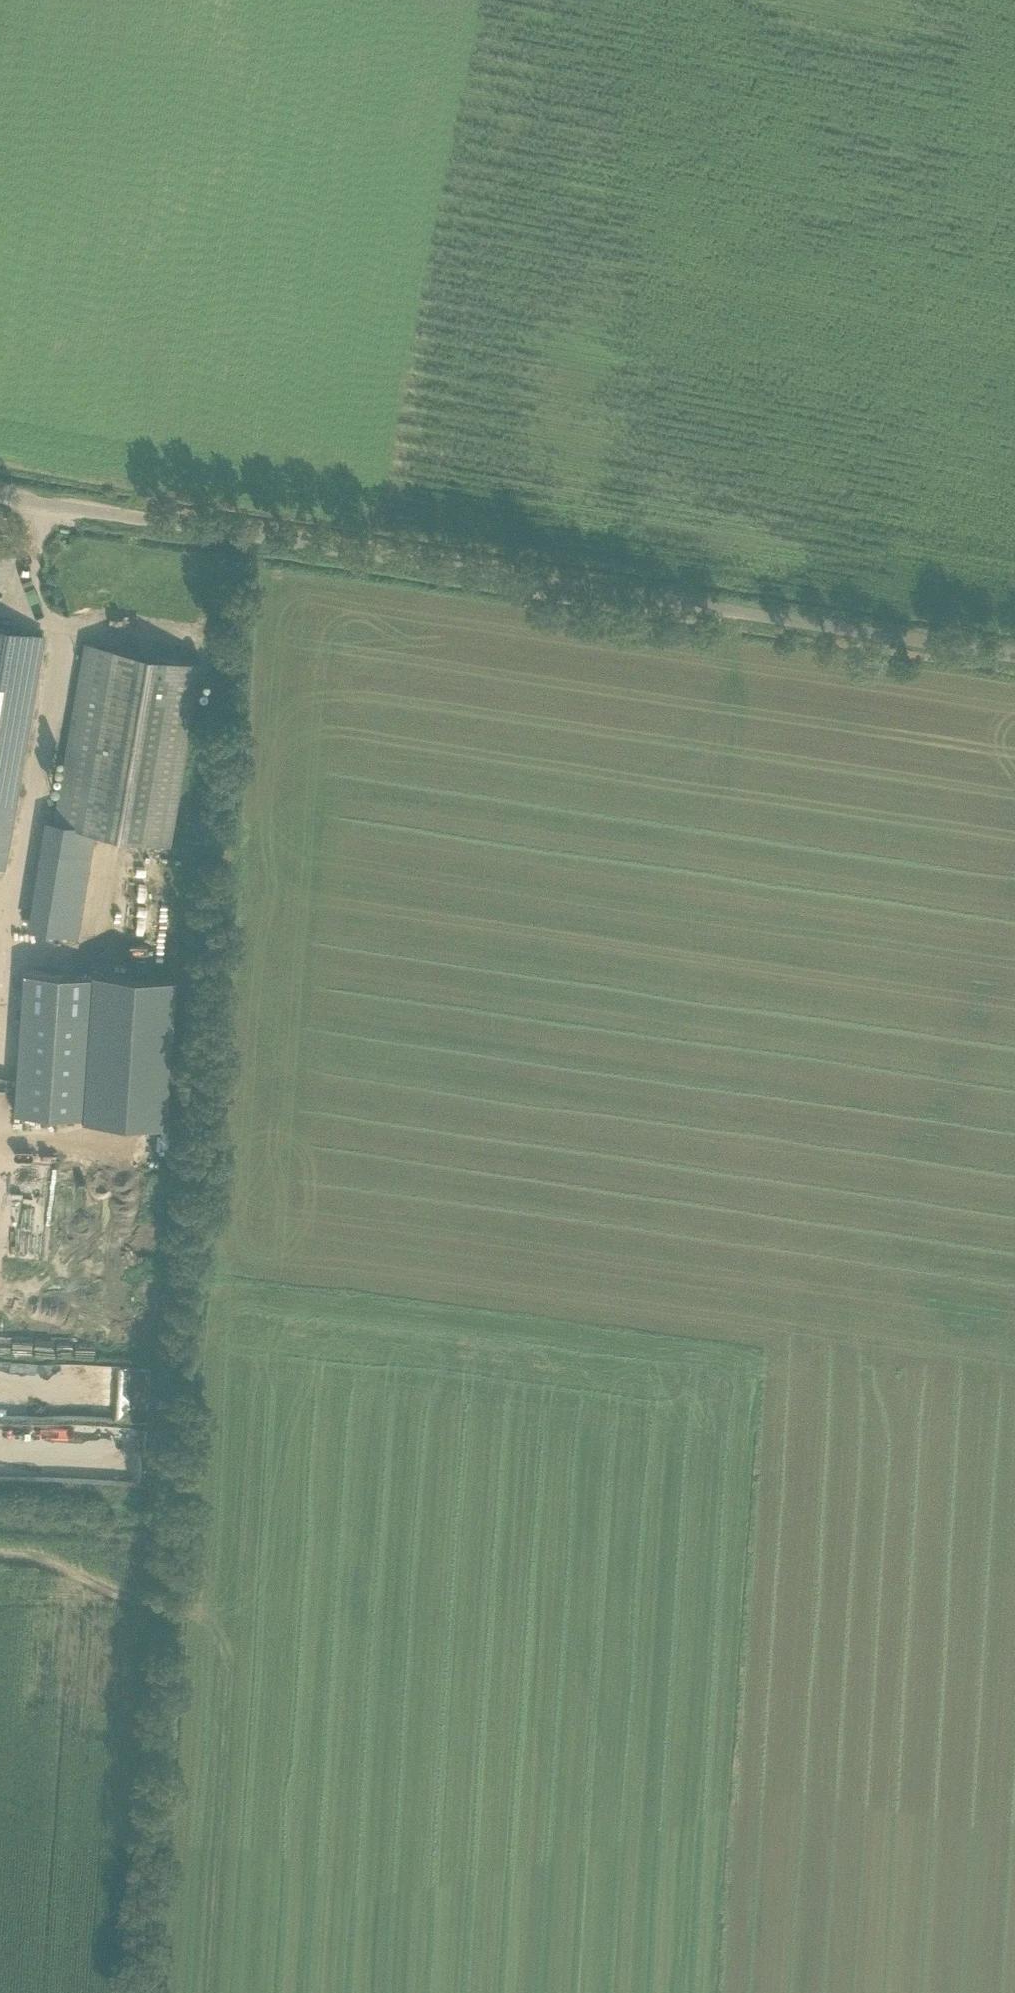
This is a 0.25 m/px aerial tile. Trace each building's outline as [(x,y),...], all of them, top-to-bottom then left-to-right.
[(2,868),(12,810),(39,655),(43,635),(0,628),(0,868),(2,868)] [(26,928),(76,936),(92,831),(167,843),(199,662),(83,642),(52,821),(44,819),(26,928)] [(90,1011),(93,972),(87,972),(22,967),(20,1006),(90,1011)] [(165,1121),(174,977),(175,973),(93,967),(93,972),(90,1011),(83,1116),(165,1121)] [(14,1161),(14,1186),(45,1187),(45,1162),(14,1161)]
